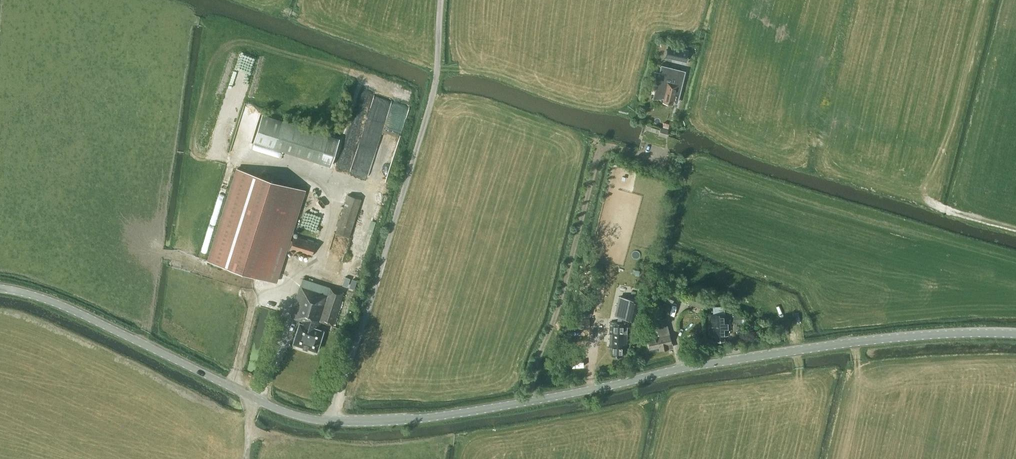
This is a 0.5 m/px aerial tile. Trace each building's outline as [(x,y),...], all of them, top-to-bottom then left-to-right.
[(689,50),(674,47),(671,57),(686,60),(689,50)] [(676,101),(680,85),(665,81),(661,97),(664,98),(663,102),(672,104),(673,100),(676,101)] [(254,141),(331,166),(339,139),(262,114),(254,141)] [(662,128),(661,127),(658,135),(666,137),(668,129),(662,128)] [(236,167),(207,260),(277,282),(306,189),(236,167)] [(336,232),(349,237),(362,199),(348,194),(337,227),(338,227),(336,232)] [(315,242),(294,235),(290,250),(311,256),(315,242)] [(333,325),(343,291),(303,278),(291,316),(302,320),(301,322),(299,322),(293,343),(317,350),(324,329),(319,328),(321,321),(333,325)] [(656,286),(652,296),(672,303),(675,293),(656,286)] [(688,303),(704,308),(707,298),(691,293),(688,303)] [(627,344),(628,322),(625,322),(626,318),(636,320),(641,300),(619,296),(614,315),(618,316),(617,322),(611,322),(609,346),(613,346),(612,355),(623,356),(624,344),(627,344)] [(720,315),(720,309),(713,309),(713,315),(710,315),(710,337),(714,337),(714,342),(724,341),(724,336),(727,336),(727,315),(720,315)] [(755,323),(755,318),(746,318),(746,311),(734,312),(734,323),(755,323)] [(590,318),(573,318),(573,328),(590,328),(590,318)] [(672,348),(667,323),(666,319),(652,322),(654,330),(646,331),(650,349),(659,347),(660,351),(668,349),(672,348)]
